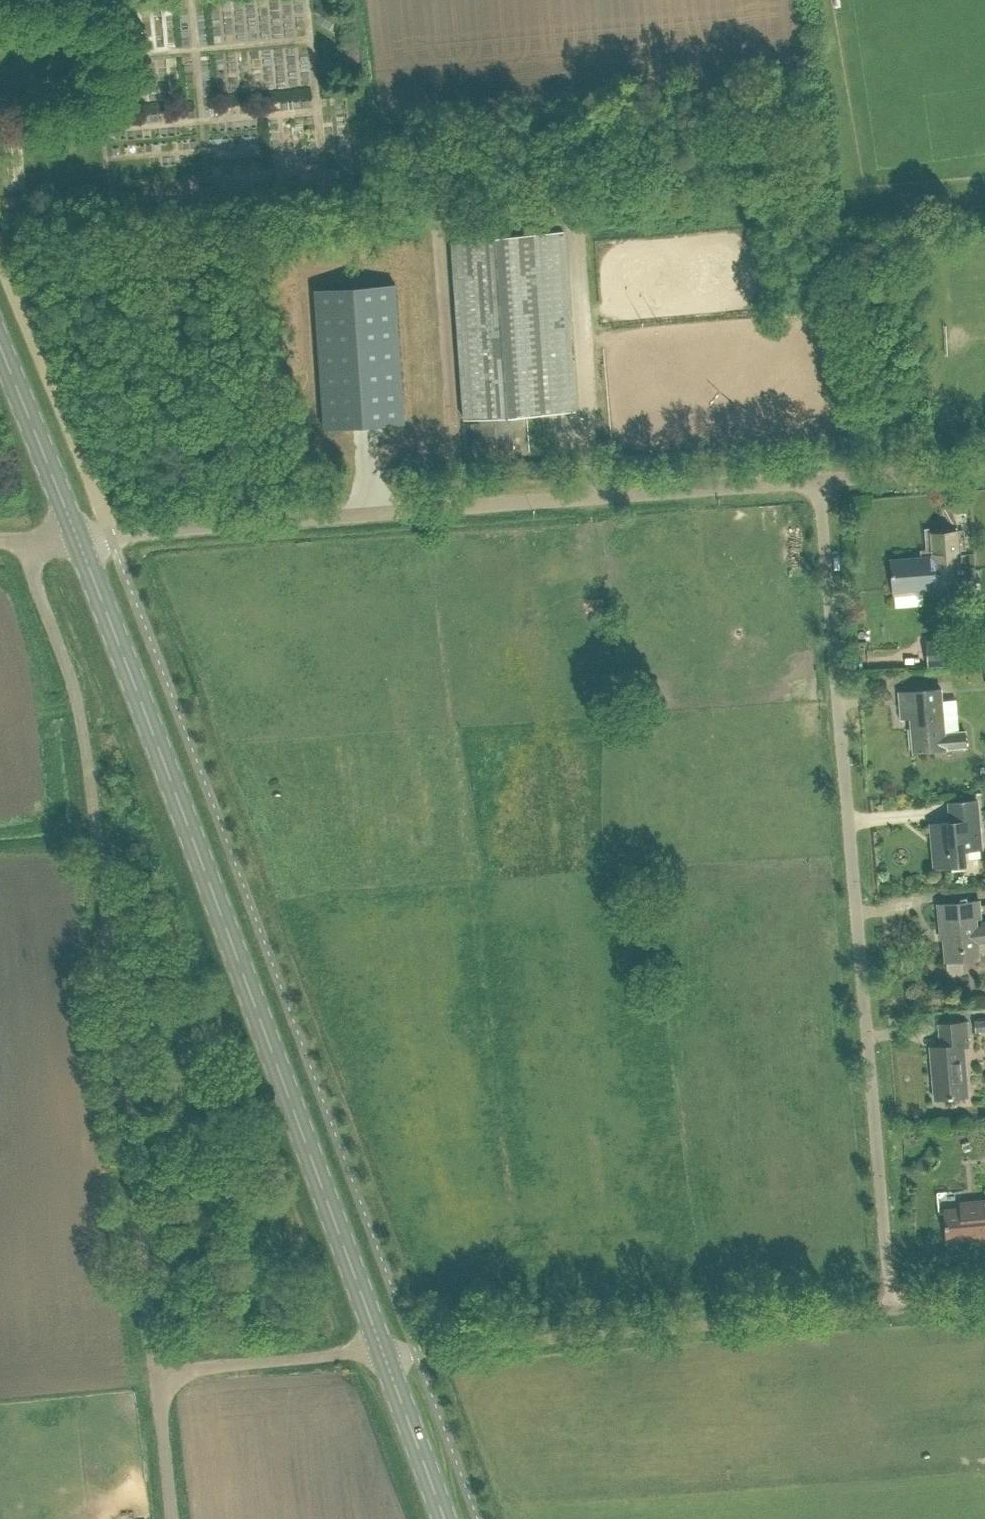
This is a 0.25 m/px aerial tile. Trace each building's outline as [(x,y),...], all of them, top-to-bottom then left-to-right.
[(23,83),(0,84),(0,100),(24,98),(23,83)] [(576,411),(564,231),(451,238),(463,419),(482,417),(483,421),(469,422),(471,458),(511,456),(508,415),(576,411)] [(959,553),(957,529),(931,531),(933,555),(891,558),(893,591),(963,585),(961,553),(959,553)] [(972,662),(970,636),(926,639),(928,665),(972,662)] [(945,732),(941,688),(900,691),(902,718),(911,717),(914,750),(966,746),(965,730),(945,732)] [(982,847),(977,799),(950,802),(952,821),(931,822),(935,866),(966,864),(965,849),(982,847)] [(979,899),(938,903),(941,931),(944,931),(946,960),(980,957),(978,941),(984,941),(984,921),(982,921),(982,924),(977,924),(976,915),(981,915),(979,899)] [(969,1046),(967,1021),(939,1023),(941,1045),(931,1046),(935,1098),(968,1095),(964,1046),(969,1046)] [(959,1199),(959,1207),(945,1208),(948,1241),(984,1238),(984,1197),(959,1199)]
